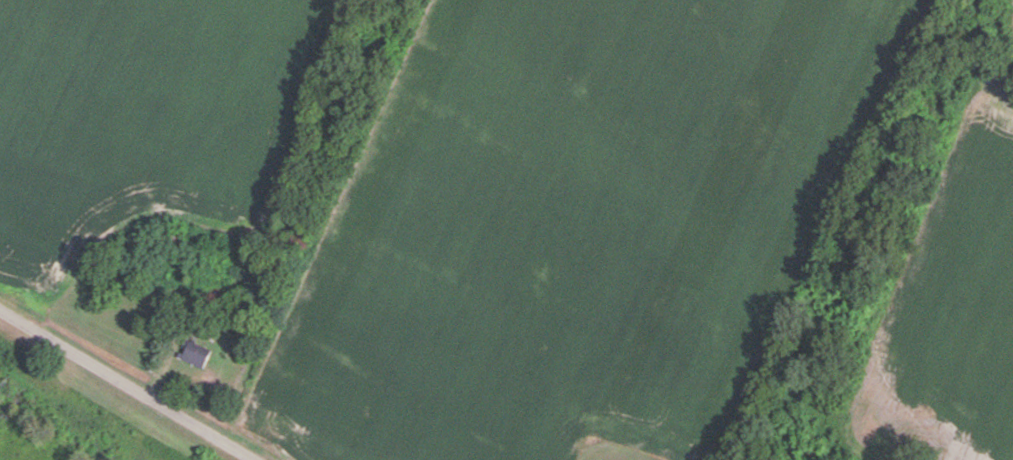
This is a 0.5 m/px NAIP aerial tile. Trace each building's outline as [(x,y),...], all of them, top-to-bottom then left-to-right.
[(216,351),(194,340),(185,359),(208,369),(216,351)]
